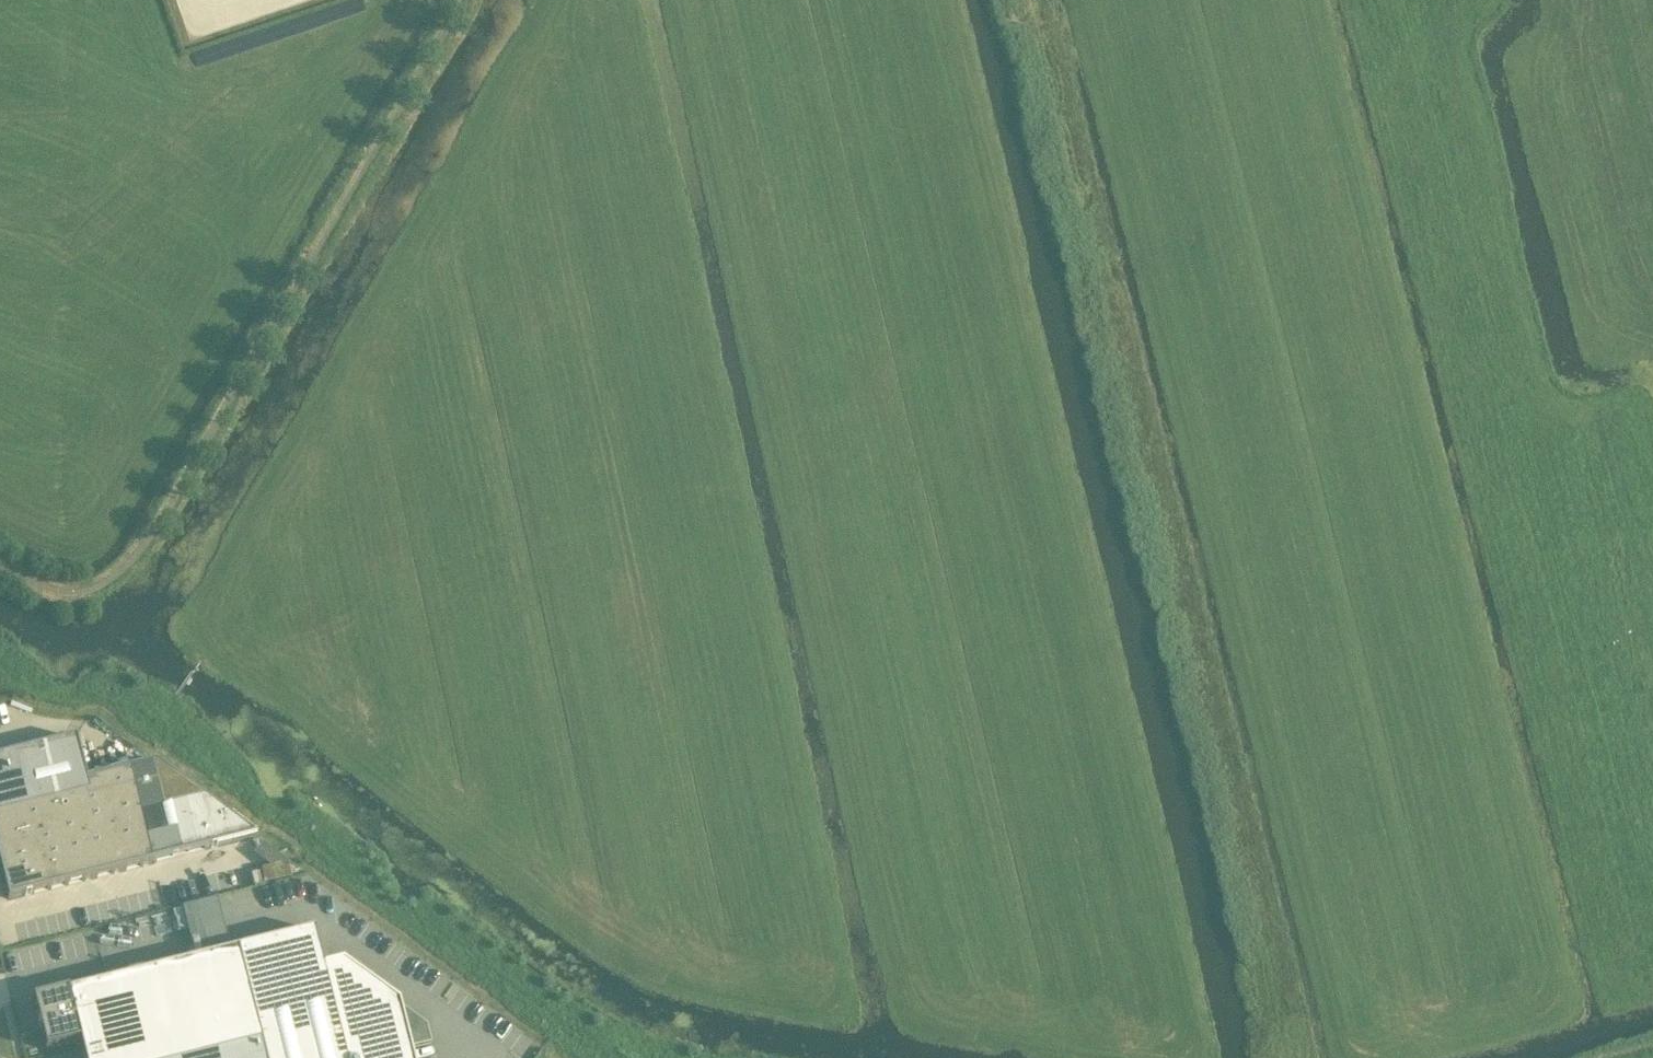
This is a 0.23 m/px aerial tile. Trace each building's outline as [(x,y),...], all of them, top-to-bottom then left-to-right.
[(0,759),(0,864),(9,899),(252,836),(154,763),(86,781),(76,739),(0,759)] [(33,1001),(44,1044),(79,1036),(85,1057),(411,1057),(397,1004),(341,964),(324,969),(313,932),(68,994),(67,992),(33,1001)]
